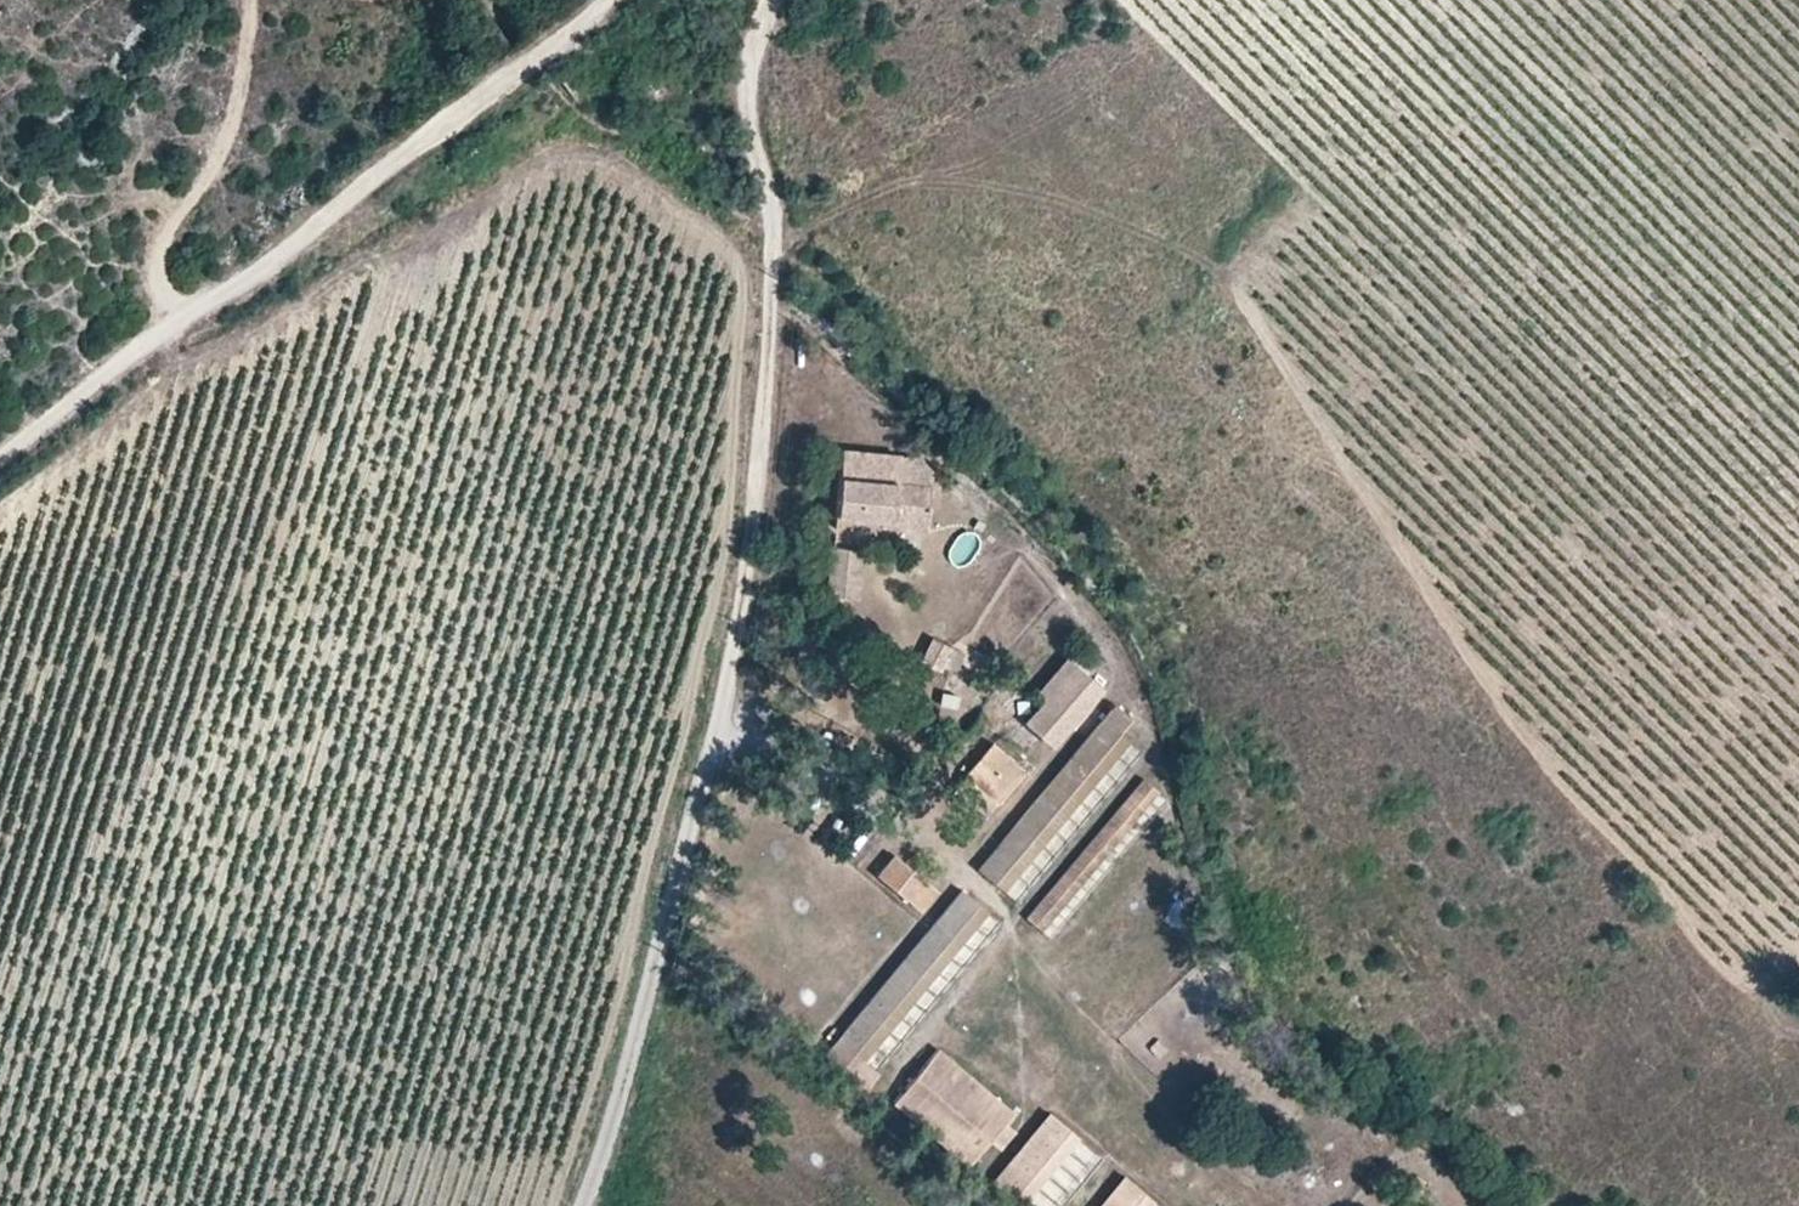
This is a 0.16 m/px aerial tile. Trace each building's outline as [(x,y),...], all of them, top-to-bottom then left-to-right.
[(926,533),(932,470),(926,463),(919,457),(842,450),(835,517),(881,522),(881,528),(926,533)] [(857,598),(862,550),(831,547),(826,596),(857,598)] [(941,672),(951,648),(934,638),(933,637),(921,662),(925,665),(941,672)] [(1028,721),(1060,749),(1107,693),(1067,661),(1039,694),(1045,700),(1028,721)] [(994,884),(1132,718),(1114,704),(977,870),(994,884)] [(1024,770),(991,742),(964,776),(996,803),(1024,770)] [(996,803),(964,776),(952,791),(984,818),(996,803)] [(1041,931),(1154,796),(1152,784),(1145,779),(1027,920),(1041,931)] [(928,882),(894,855),(876,877),(884,883),(911,904),(928,882)] [(920,911),(937,890),(928,882),(911,904),(920,911)] [(846,1063),(979,904),(961,889),(828,1048),(846,1063)] [(1005,1121),(1012,1112),(936,1049),(893,1101),(968,1165),(988,1141),(1005,1121)] [(1049,1113),(989,1187),(995,1192),(1011,1205),(1025,1205),(1080,1139),(1049,1113)] [(999,1150),(1015,1131),(1005,1121),(988,1141),(999,1150)] [(1154,1201),(1148,1196),(1125,1176),(1100,1205),(1150,1205),(1154,1201)]
